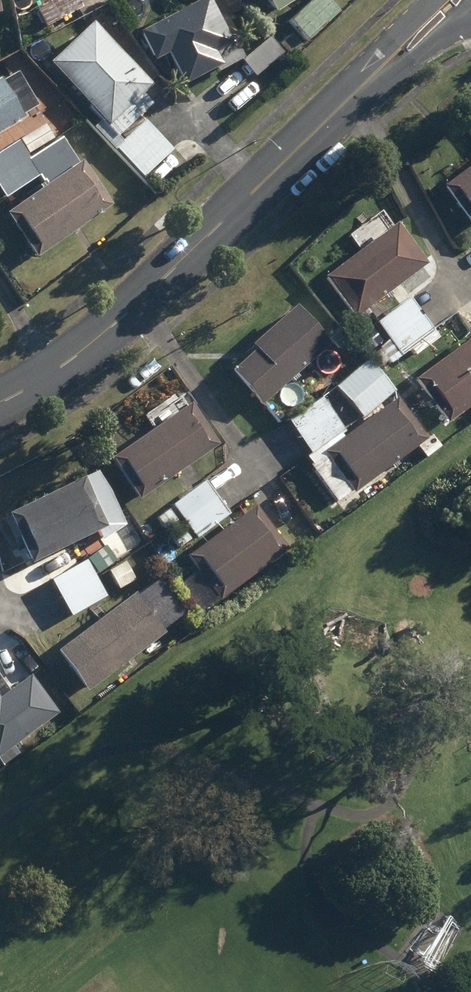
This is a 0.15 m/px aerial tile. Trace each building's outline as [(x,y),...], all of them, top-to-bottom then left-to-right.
[(46,29),(84,9),(80,0),(60,0),(37,12),(46,29)] [(188,86),(219,69),(221,73),(247,59),(236,40),(234,40),(213,0),(206,0),(142,35),(158,63),(172,56),(188,86)] [(281,13),(300,0),(272,0),(281,13)] [(310,43),(341,14),(328,0),(318,0),(292,23),(310,43)] [(93,109),(119,138),(155,106),(145,95),(155,87),(98,23),(54,63),(94,108),(93,109)] [(282,46),(292,58),(304,48),(293,36),(282,46)] [(271,37),(247,59),(258,73),(283,51),(271,37)] [(27,121),(4,82),(0,84),(0,137),(27,121)] [(117,150),(145,180),(175,151),(147,121),(117,150)] [(73,133),(82,144),(93,135),(84,124),(73,133)] [(31,161),(20,144),(0,157),(0,181),(31,161)] [(31,161),(0,181),(0,186),(9,200),(42,178),(31,161)] [(10,217),(39,260),(114,207),(84,164),(10,217)] [(470,222),(470,170),(446,188),(470,222)] [(328,280),(357,320),(431,266),(402,225),(328,280)] [(393,342),(425,317),(412,300),(379,325),(393,342)] [(238,373),(267,406),(333,346),(299,309),(256,346),(261,352),(238,373)] [(425,317),(393,342),(371,358),(380,371),(391,363),(394,366),(437,333),(425,317)] [(451,426),(470,411),(470,342),(418,382),(451,426)] [(340,389),(367,420),(398,394),(370,362),(340,389)] [(303,440),(336,417),(324,401),(291,424),(303,440)] [(328,455),(358,495),(422,448),(429,457),(441,449),(433,437),(429,440),(401,401),(328,455)] [(114,461),(142,502),(222,447),(194,406),(114,461)] [(267,425),(275,435),(286,425),(278,416),(267,425)] [(336,417),(303,440),(314,458),(347,435),(336,417)] [(11,517),(35,566),(112,529),(89,480),(11,517)] [(188,523),(219,501),(208,485),(177,506),(188,523)] [(219,501),(188,523),(200,539),(231,518),(219,501)] [(190,559),(222,603),(291,552),(259,508),(190,559)] [(160,521),(168,531),(179,523),(169,512),(160,521)] [(174,541),(181,550),(193,541),(186,532),(174,541)] [(94,561),(101,572),(119,561),(112,550),(94,561)] [(64,601),(98,580),(88,563),(53,583),(64,601)] [(111,576),(118,587),(130,580),(123,568),(111,576)] [(98,580),(64,601),(74,618),(108,598),(98,580)] [(61,655),(90,694),(168,635),(166,632),(187,616),(161,582),(141,598),(139,595),(61,655)] [(61,716),(33,679),(3,701),(0,698),(0,761),(61,716)]
